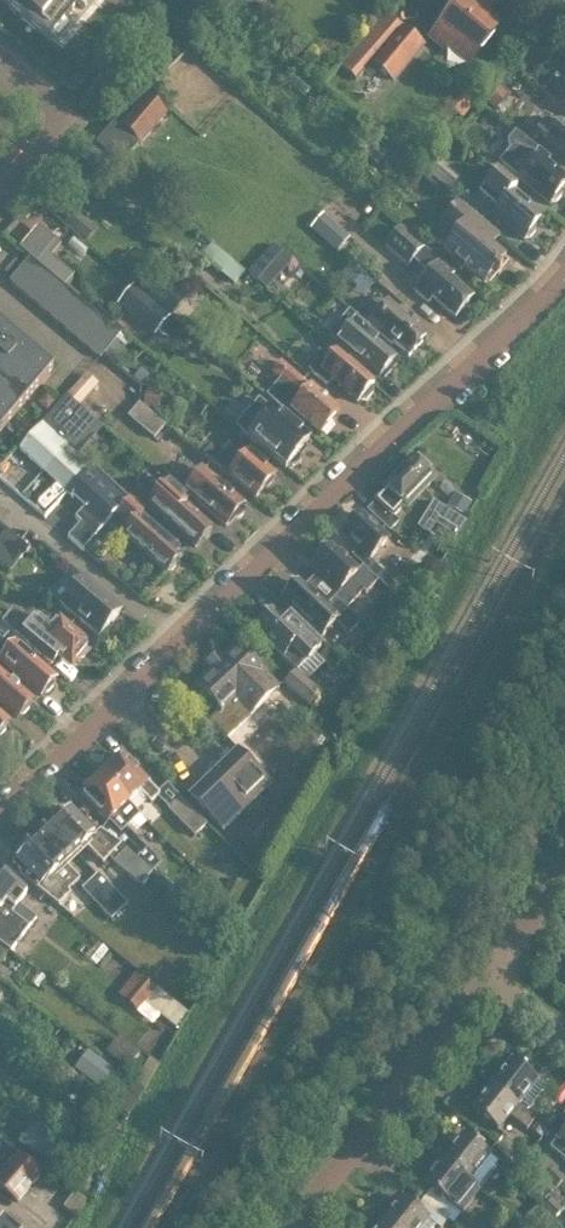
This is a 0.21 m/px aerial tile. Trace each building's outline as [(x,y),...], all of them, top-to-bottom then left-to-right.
[(56,46),(95,0),(1,0),(56,46)] [(441,45),(444,42),(466,61),(496,23),(480,10),(487,1),(486,0),(461,0),(431,37),(441,45)] [(394,76),(423,42),(403,26),(385,10),(341,62),(355,74),(370,57),(375,61),(394,76)] [(557,73),(548,83),(564,98),(564,80),(557,73)] [(495,85),(483,99),(492,107),(504,93),(495,85)] [(166,111),(145,93),(119,124),(140,142),(166,111)] [(562,156),(563,155),(564,157),(564,124),(560,119),(552,129),(541,120),(533,130),(551,146),(550,147),(562,156)] [(104,129),(94,141),(105,151),(118,161),(136,140),(123,129),(112,120),(104,129)] [(540,152),(514,130),(506,139),(507,145),(509,147),(498,161),(519,178),(549,202),(550,200),(555,200),(560,193),(560,188),(564,182),(564,178),(537,155),(540,152)] [(426,171),(452,192),(463,179),(438,158),(426,171)] [(542,215),(517,194),(520,191),(496,171),(482,188),(501,204),(494,212),(524,237),(525,236),(530,235),(535,229),(535,224),(542,215)] [(490,244),(498,234),(457,199),(440,218),(454,231),(442,247),(483,281),(504,256),(490,244)] [(85,239),(94,226),(73,209),(64,220),(83,237),(85,239)] [(309,224),(337,248),(348,233),(321,210),(309,224)] [(28,254),(64,284),(72,272),(51,253),(59,242),(36,223),(17,245),(28,254)] [(407,264),(413,256),(422,245),(400,226),(385,245),(407,264)] [(199,254),(232,282),(242,268),(209,241),(199,254)] [(291,260),(272,242),(247,269),(266,287),(291,260)] [(455,315),(472,295),(448,276),(452,271),(422,245),(413,256),(430,270),(414,289),(428,301),(432,296),(455,315)] [(94,309),(64,284),(28,254),(8,278),(99,355),(102,352),(91,342),(109,322),(94,309)] [(351,261),(341,271),(364,291),(373,281),(351,261)] [(161,278),(148,293),(170,313),(183,298),(161,278)] [(123,298),(160,329),(172,315),(135,283),(123,298)] [(392,340),(407,353),(410,350),(414,349),(419,343),(419,339),(424,333),(397,309),(400,306),(388,295),(367,320),(391,341),(392,340)] [(328,333),(347,349),(377,375),(378,374),(383,375),(390,367),(389,362),(394,355),(365,330),(368,326),(353,313),(348,309),(328,333)] [(102,352),(119,331),(109,322),(91,342),(102,352)] [(7,418),(48,369),(0,328),(0,426),(7,418)] [(357,399),(373,380),(330,343),(309,367),(326,381),(330,376),(357,399)] [(271,371),(280,379),(267,394),(287,412),(291,408),(320,433),(339,412),(309,386),(309,385),(280,360),(271,371)] [(140,365),(132,374),(140,381),(148,372),(140,365)] [(66,394),(77,403),(96,382),(86,373),(66,394)] [(142,403),(156,407),(161,388),(146,385),(142,403)] [(36,403),(45,412),(55,402),(45,393),(36,403)] [(89,413),(77,403),(66,394),(40,424),(61,442),(89,413)] [(235,426),(287,470),(310,442),(258,399),(235,426)] [(152,435),(163,421),(138,400),(127,413),(152,435)] [(18,448),(42,470),(64,445),(61,442),(40,424),(18,448)] [(212,461),(254,496),(263,486),(266,486),(272,479),(271,476),(273,473),(231,438),(212,461)] [(64,445),(42,470),(66,491),(88,466),(64,445)] [(203,453),(211,460),(216,454),(208,447),(203,453)] [(368,509),(390,529),(399,519),(393,514),(403,503),(406,506),(434,475),(429,470),(431,468),(419,457),(417,459),(413,455),(384,486),(385,488),(375,499),(377,500),(368,509)] [(93,533),(113,511),(124,499),(88,466),(66,491),(81,505),(73,515),(93,533)] [(188,493),(224,524),(232,514),(235,515),(240,509),(240,505),(243,502),(201,466),(183,489),(188,493)] [(166,479),(165,480),(146,503),(195,545),(200,539),(203,539),(209,532),(209,529),(212,526),(183,501),(187,497),(166,479)] [(452,489),(445,501),(463,511),(470,499),(452,489)] [(138,515),(143,510),(127,496),(124,499),(113,511),(128,524),(121,532),(164,571),(166,568),(171,568),(176,562),(175,558),(180,552),(138,515)] [(439,513),(445,505),(432,497),(427,505),(439,513)] [(341,534),(369,560),(389,538),(362,513),(353,522),(349,522),(344,527),(344,531),(341,534)] [(0,521),(0,560),(11,568),(29,545),(0,521)] [(312,566),(317,570),(339,591),(334,596),(344,605),(361,586),(365,590),(377,577),(364,565),(359,570),(332,544),(323,554),(319,553),(317,556),(314,559),(314,563),(312,566)] [(62,601),(99,632),(120,606),(83,575),(62,601)] [(127,585),(136,593),(144,585),(135,576),(127,585)] [(318,638),(336,619),(348,631),(359,620),(344,605),(334,596),(324,605),(323,603),(324,601),(312,589),(310,591),(298,580),(294,584),(290,584),(283,591),(283,595),(281,598),(309,626),(308,628),(318,638)] [(64,658),(72,664),(80,655),(84,655),(88,649),(88,645),(91,642),(59,616),(51,627),(35,614),(28,622),(12,608),(1,621),(30,645),(56,667),(64,658)] [(270,609),(266,613),(261,614),(257,618),(257,623),(254,626),(283,654),(297,668),(319,646),(288,616),(283,621),(270,609)] [(55,677),(26,652),(5,632),(0,638),(0,660),(39,694),(42,691),(45,691),(51,684),(52,680),(55,677)] [(210,720),(226,736),(251,712),(278,686),(264,671),(265,670),(237,642),(195,683),(220,708),(217,710),(219,711),(210,720)] [(331,666),(337,659),(327,650),(321,657),(331,666)] [(16,716),(20,711),(24,711),(28,705),(28,701),(31,697),(1,672),(0,671),(0,702),(16,716)] [(309,707),(316,701),(288,677),(282,683),(309,707)] [(271,782),(270,781),(238,748),(190,794),(224,828),(271,782)] [(100,771),(128,800),(139,790),(151,801),(158,794),(146,782),(148,781),(122,754),(112,763),(110,761),(100,771)] [(161,861),(137,838),(126,825),(139,812),(128,800),(100,771),(89,781),(91,784),(80,794),(107,821),(101,827),(127,848),(153,869),(161,861)] [(195,835),(207,823),(180,795),(168,807),(195,835)] [(94,834),(67,806),(58,815),(53,815),(50,818),(49,823),(41,831),(67,860),(84,844),(102,862),(108,856),(140,884),(152,871),(126,849),(99,830),(94,834)] [(67,860),(41,831),(32,839),(29,839),(23,844),(24,847),(14,856),(25,867),(19,872),(57,904),(69,893),(66,891),(78,879),(63,864),(67,860)] [(29,924),(35,915),(16,901),(24,891),(0,872),(0,901),(29,924)] [(126,903),(98,874),(95,874),(81,887),(110,918),(126,903)] [(8,946),(10,948),(29,924),(0,901),(0,940),(8,946)] [(135,967),(116,991),(136,1007),(155,983),(135,967)] [(106,1048),(127,1064),(139,1049),(118,1032),(106,1048)] [(87,1048),(74,1066),(101,1086),(112,1095),(125,1077),(114,1069),(87,1048)] [(491,1082),(516,1103),(525,1110),(545,1085),(511,1057),(491,1082)] [(533,1116),(516,1103),(491,1082),(470,1107),(495,1127),(507,1113),(524,1127),(533,1116)] [(549,1106),(540,1117),(549,1125),(558,1114),(549,1106)] [(531,1126),(541,1135),(547,1128),(536,1119),(531,1126)] [(564,1155),(564,1125),(555,1137),(549,1144),(563,1157),(564,1155)] [(49,1129),(35,1151),(63,1169),(77,1147),(49,1129)] [(463,1132),(443,1156),(477,1184),(477,1183),(496,1160),(497,1160),(484,1149),(463,1132)] [(18,1194),(38,1170),(15,1151),(0,1169),(0,1179),(18,1194)] [(455,1207),(475,1183),(443,1156),(423,1181),(455,1207)] [(545,1175),(556,1185),(564,1175),(553,1166),(545,1175)] [(539,1196),(542,1199),(554,1186),(542,1176),(534,1185),(542,1192),(539,1196)] [(414,1205),(401,1194),(381,1219),(392,1227),(429,1227),(434,1221),(414,1205)] [(550,1196),(542,1206),(553,1215),(561,1206),(550,1196)] [(549,1216),(541,1225),(544,1227),(562,1227),(549,1216)] [(0,1219),(0,1227),(11,1227),(0,1219)] [(373,1227),(392,1227),(381,1219),(373,1227)]
